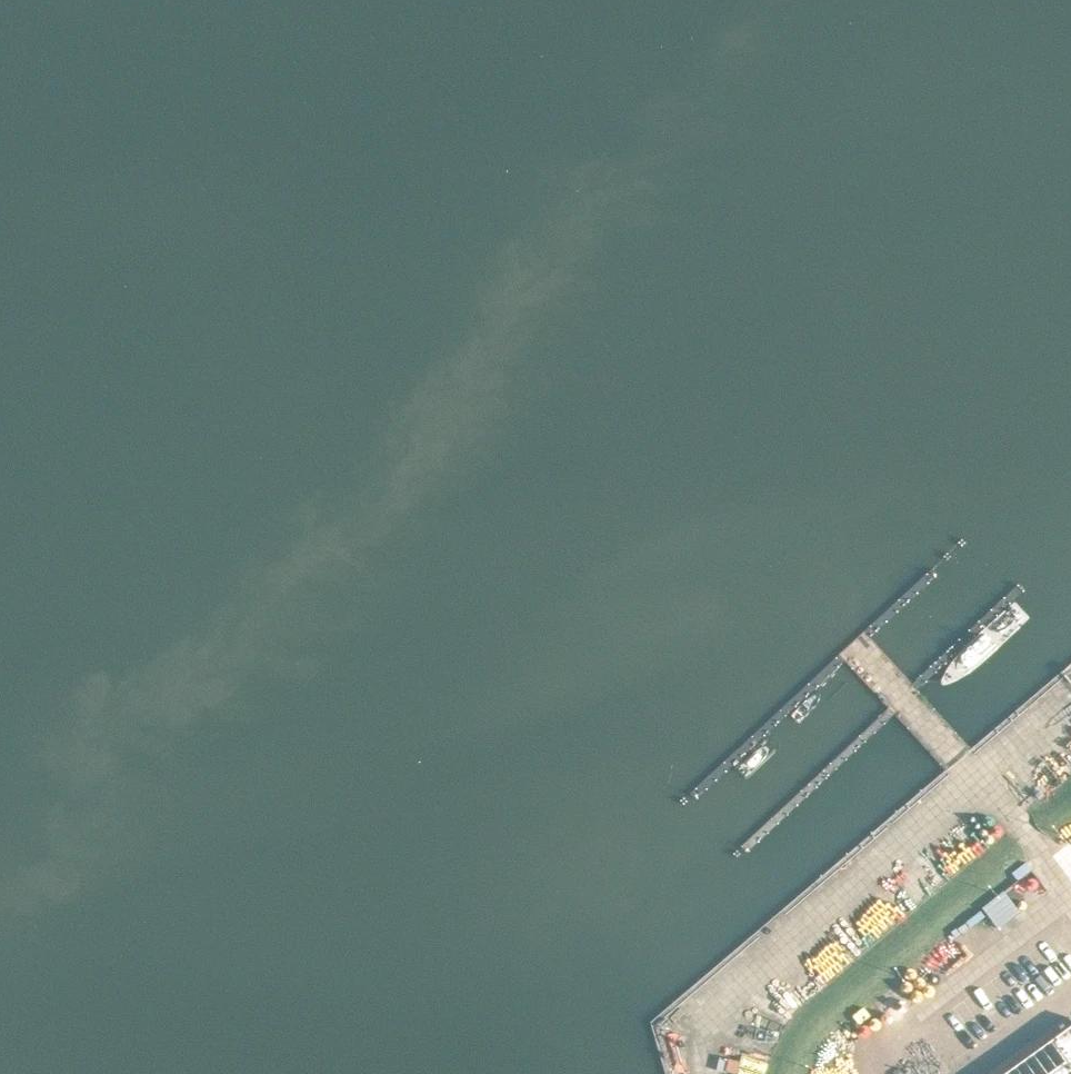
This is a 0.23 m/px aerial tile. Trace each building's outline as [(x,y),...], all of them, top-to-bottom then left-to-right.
[(1070,867),(1070,827),(1052,842),(1070,867)] [(1065,1004),(968,1073),(1070,1073),(1070,1013),(1065,1004)]
